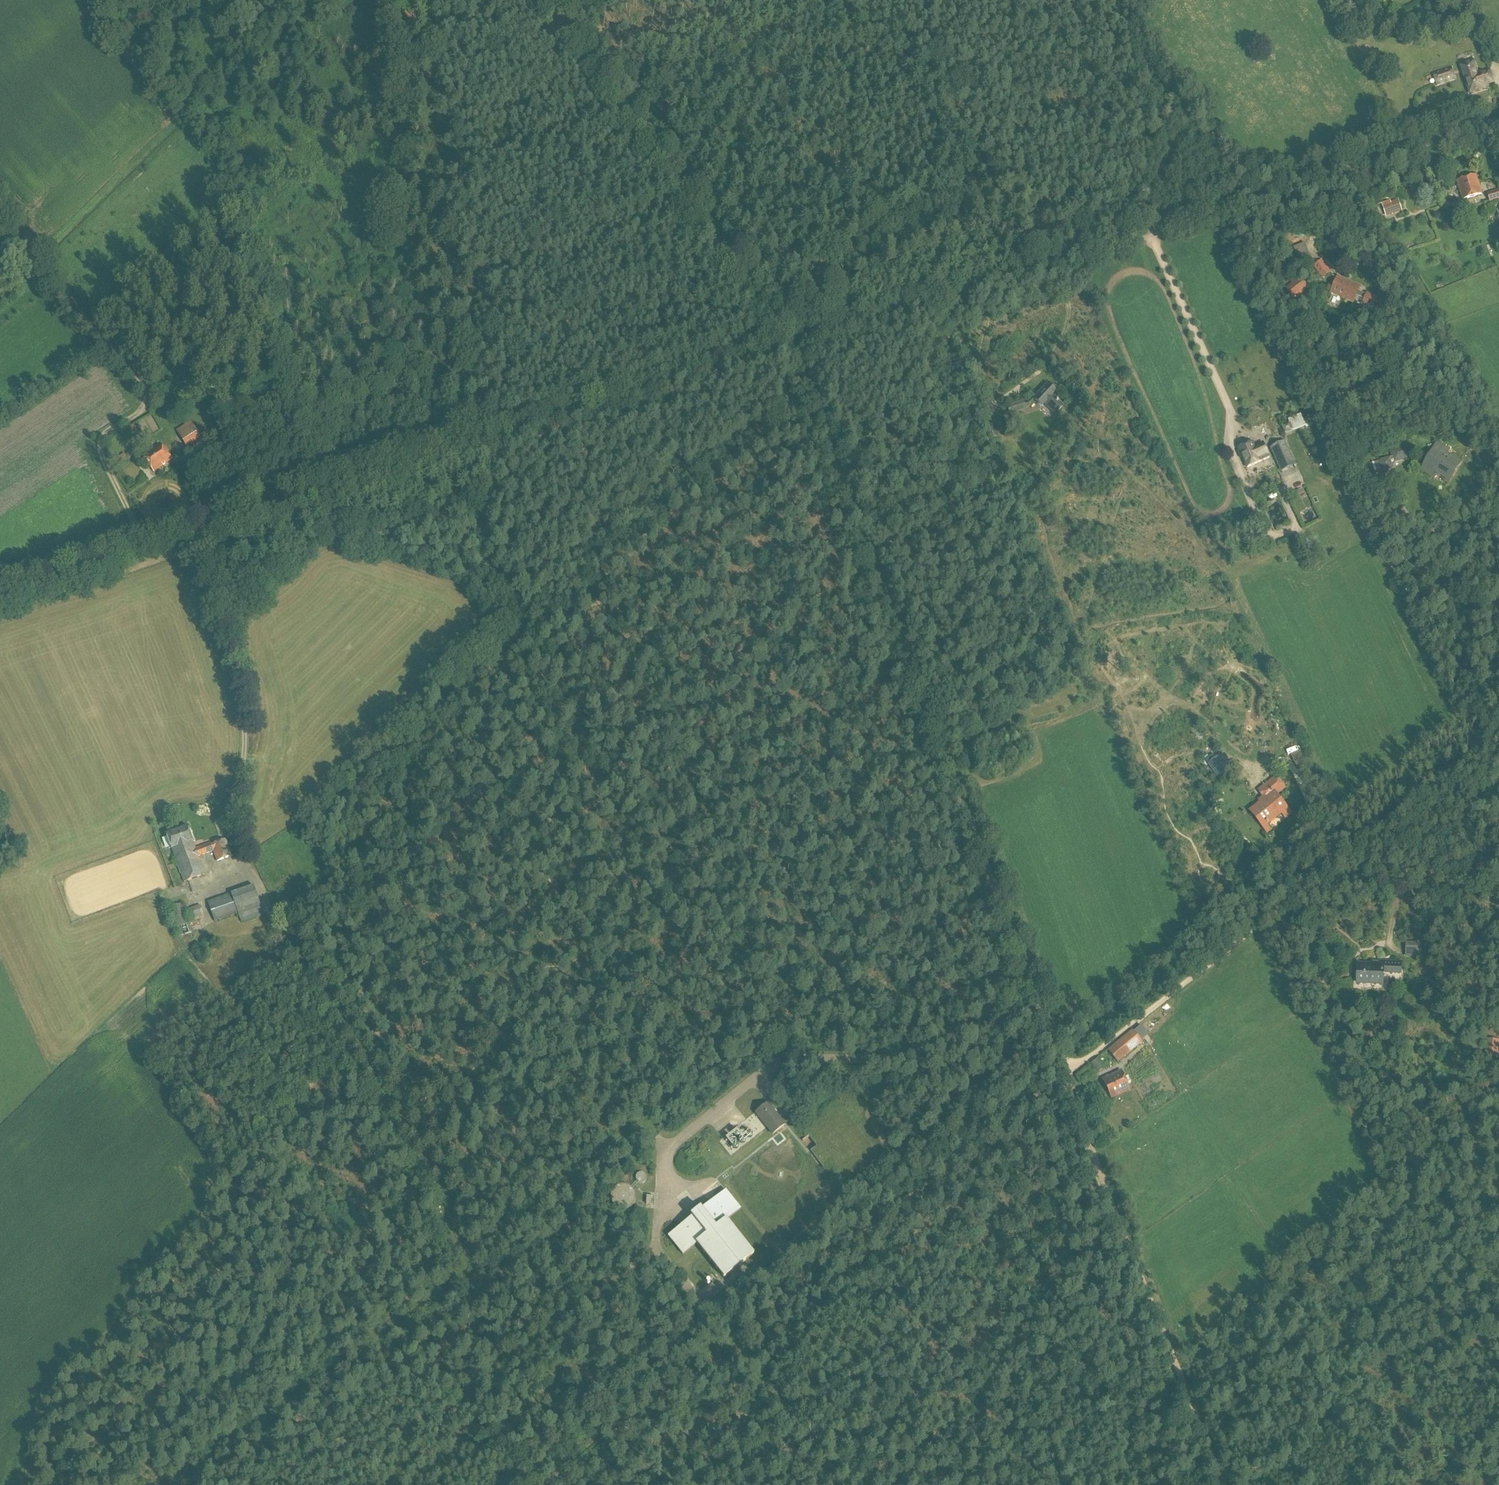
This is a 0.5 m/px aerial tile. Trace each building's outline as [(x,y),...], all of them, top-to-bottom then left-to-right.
[(1479,74),(1474,61),(1461,65),(1470,94),(1486,88),(1484,85),(1494,82),(1490,71),(1479,74)] [(1436,86),(1455,80),(1451,68),(1433,74),(1436,86)] [(1415,178),(1425,174),(1420,162),(1410,166),(1415,178)] [(1463,199),(1482,194),(1476,175),(1457,180),(1463,199)] [(1498,199),(1498,190),(1487,194),(1489,202),(1498,199)] [(1386,217),(1402,211),(1398,200),(1382,205),(1386,217)] [(1323,279),(1331,272),(1321,260),(1313,266),(1323,279)] [(1367,296),(1359,293),(1362,287),(1338,277),(1332,292),(1355,302),(1358,295),(1366,299),(1364,303),(1379,309),(1383,300),(1368,294),(1367,296)] [(1294,299),(1308,288),(1300,278),(1286,288),(1294,299)] [(1064,406),(1052,395),(1055,392),(1047,384),(1033,398),(1042,406),(1044,404),(1055,415),(1064,406)] [(1009,414),(1025,409),(1023,401),(1007,405),(1009,414)] [(1300,433),(1311,427),(1306,417),(1295,423),(1300,433)] [(187,447),(201,438),(191,421),(176,431),(187,447)] [(995,424),(986,426),(988,439),(997,437),(995,424)] [(154,472),(172,459),(160,442),(142,455),(154,472)] [(1281,473),(1295,467),(1285,443),(1270,450),(1281,473)] [(1448,483),(1461,461),(1447,453),(1449,449),(1438,443),(1422,471),(1433,477),(1437,470),(1451,478),(1448,483)] [(1254,449),(1252,444),(1248,446),(1246,445),(1243,446),(1242,449),(1238,450),(1240,453),(1238,454),(1241,460),(1242,459),(1247,469),(1269,459),(1263,445),(1254,449)] [(1413,458),(1409,444),(1389,450),(1392,457),(1390,458),(1390,457),(1379,460),(1379,461),(1371,463),(1374,473),(1382,471),(1394,468),(1393,464),(1413,458)] [(117,467),(128,459),(124,454),(113,462),(117,467)] [(1294,526),(1287,506),(1272,511),(1280,531),(1294,526)] [(1220,778),(1229,770),(1217,756),(1208,764),(1220,778)] [(1291,814),(1276,795),(1285,788),(1277,776),(1259,790),(1266,798),(1251,810),(1268,832),(1268,831),(1263,825),(1285,807),(1291,814)] [(196,849),(193,840),(188,826),(167,834),(172,848),(171,849),(184,882),(205,874),(199,857),(213,851),(217,862),(233,856),(226,839),(211,845),(210,843),(196,849)] [(240,919),(262,911),(254,886),(231,894),(208,902),(215,922),(238,914),(240,919)] [(282,891),(285,902),(294,900),(291,889),(282,891)] [(190,919),(203,914),(200,905),(187,910),(190,919)] [(1401,973),(1402,961),(1383,961),(1383,965),(1358,964),(1358,983),(1384,984),(1384,972),(1401,973)] [(1146,1024),(1138,1028),(1143,1039),(1152,1035),(1146,1024)] [(1117,1061),(1142,1041),(1134,1031),(1108,1051),(1117,1061)] [(1498,1057),(1498,1041),(1487,1039),(1485,1057),(1498,1059),(1498,1057)] [(1139,1060),(1145,1056),(1141,1051),(1135,1055),(1139,1060)] [(1111,1098),(1130,1089),(1121,1070),(1103,1079),(1111,1098)] [(773,1134),(785,1124),(768,1103),(756,1113),(773,1134)] [(780,1140),(792,1130),(789,1127),(778,1137),(780,1140)] [(751,1142),(743,1128),(729,1137),(737,1150),(751,1142)] [(640,1174),(639,1174),(638,1175),(638,1176),(637,1176),(637,1177),(636,1178),(636,1179),(636,1180),(637,1181),(637,1182),(638,1182),(638,1183),(639,1184),(640,1184),(641,1184),(642,1184),(643,1184),(644,1184),(645,1183),(646,1182),(647,1181),(647,1180),(647,1179),(647,1178),(647,1177),(646,1176),(645,1175),(644,1174),(643,1174),(642,1174),(641,1174),(640,1174)] [(625,1211),(627,1210),(630,1209),(632,1208),(633,1207),(635,1205),(636,1203),(636,1201),(636,1198),(636,1196),(636,1194),(635,1192),(633,1190),(632,1188),(630,1187),(628,1186),(625,1186),(623,1186),(621,1186),(619,1187),(617,1188),(615,1190),(614,1192),(612,1194),(612,1196),(612,1198),(612,1200),(612,1203),(613,1205),(615,1206),(617,1208),(618,1209),(621,1210),(623,1211),(625,1211)] [(727,1220),(741,1209),(727,1191),(703,1210),(701,1208),(692,1216),(693,1218),(669,1237),(684,1255),(698,1244),(725,1278),(755,1254),(727,1220)] [(736,1273),(729,1276),(732,1282),(739,1278),(736,1273)]
